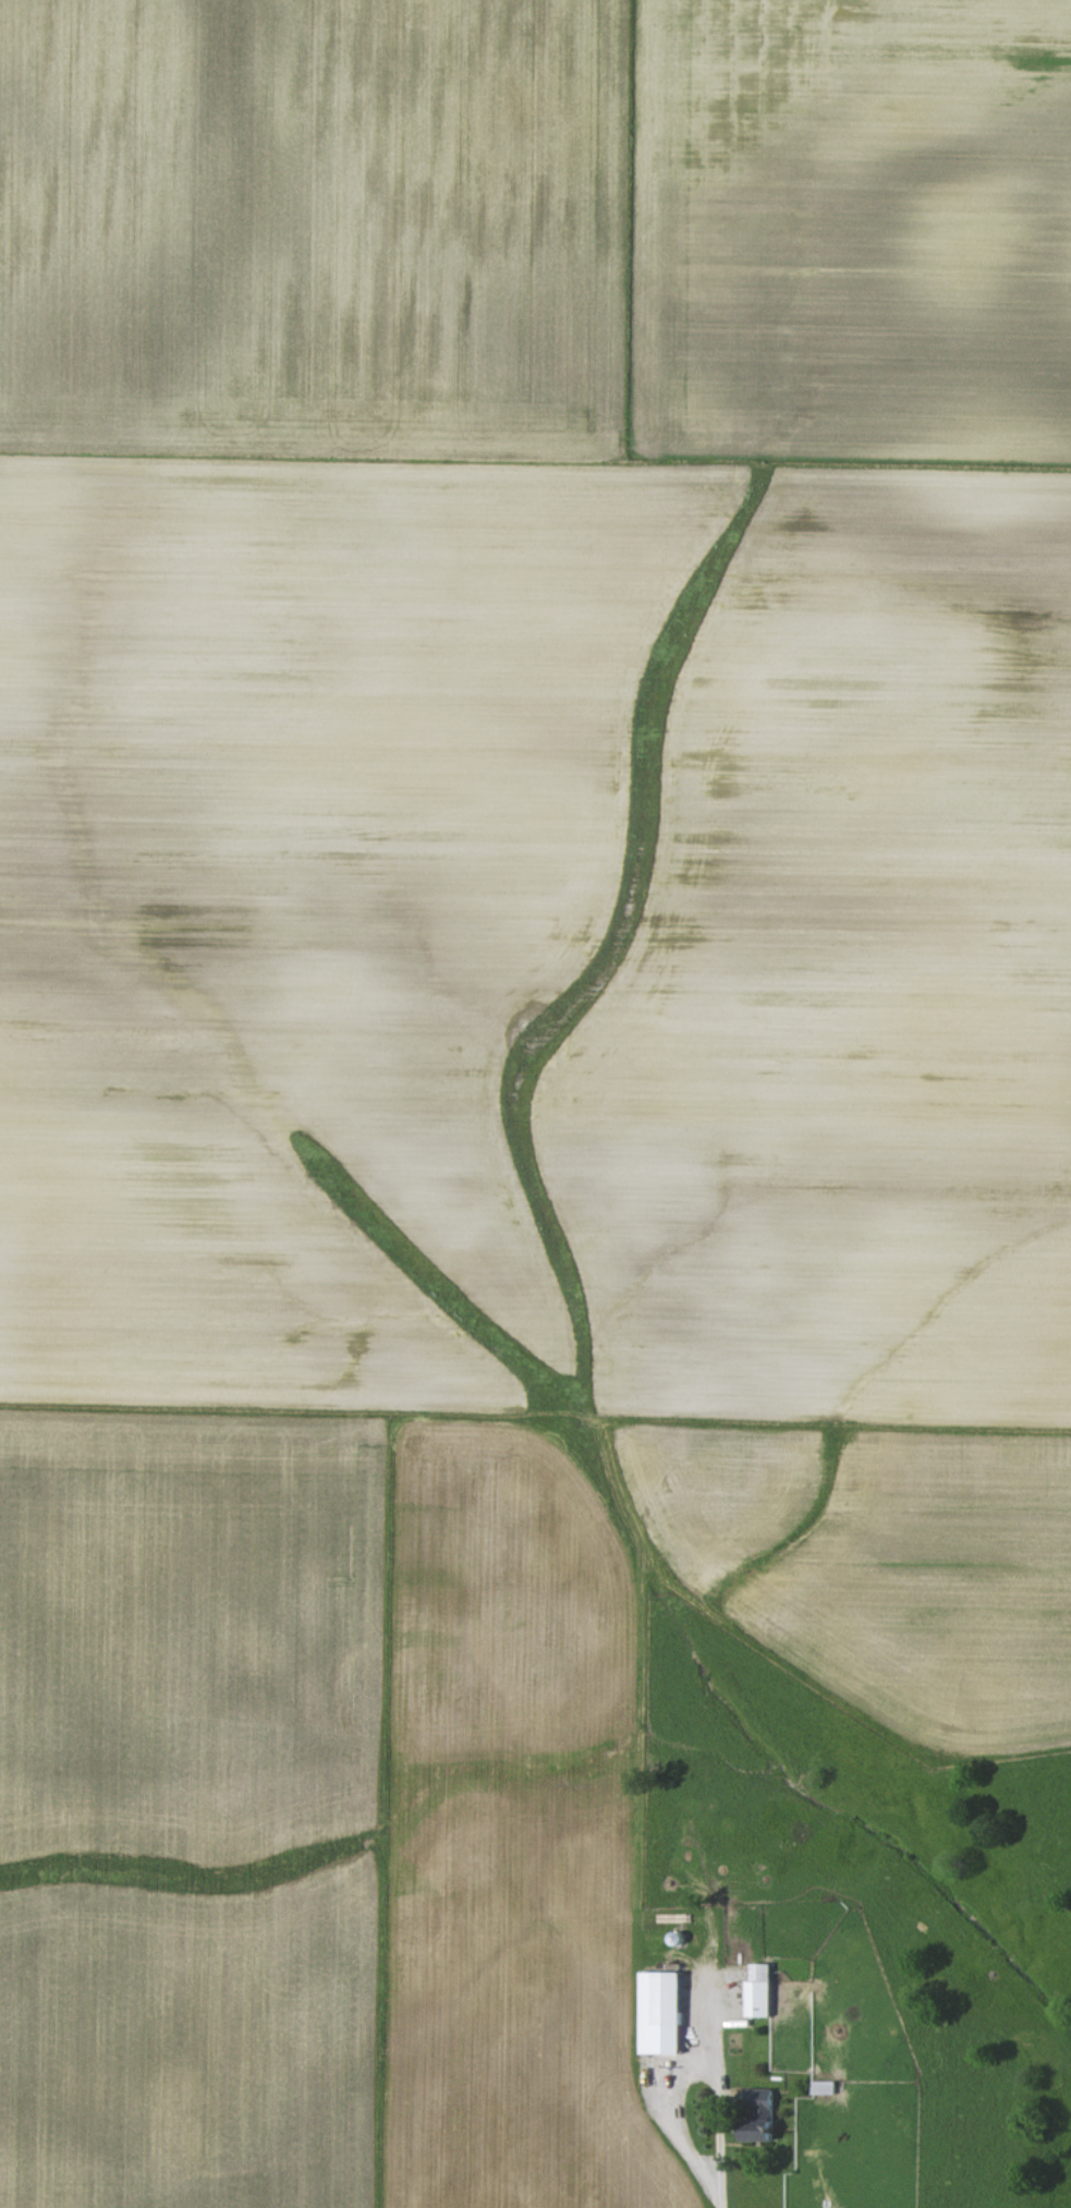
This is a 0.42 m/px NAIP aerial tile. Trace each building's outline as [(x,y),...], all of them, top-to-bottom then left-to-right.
[(742,2016),(767,2016),(768,1964),(748,1963),(748,1980),(743,1980),(742,2016)] [(677,1972),(637,1972),(636,2053),(677,2053),(677,1972)] [(735,2141),(771,2140),(770,2089),(743,2089),(744,2110),(753,2109),(753,2120),(735,2120),(735,2141)]
